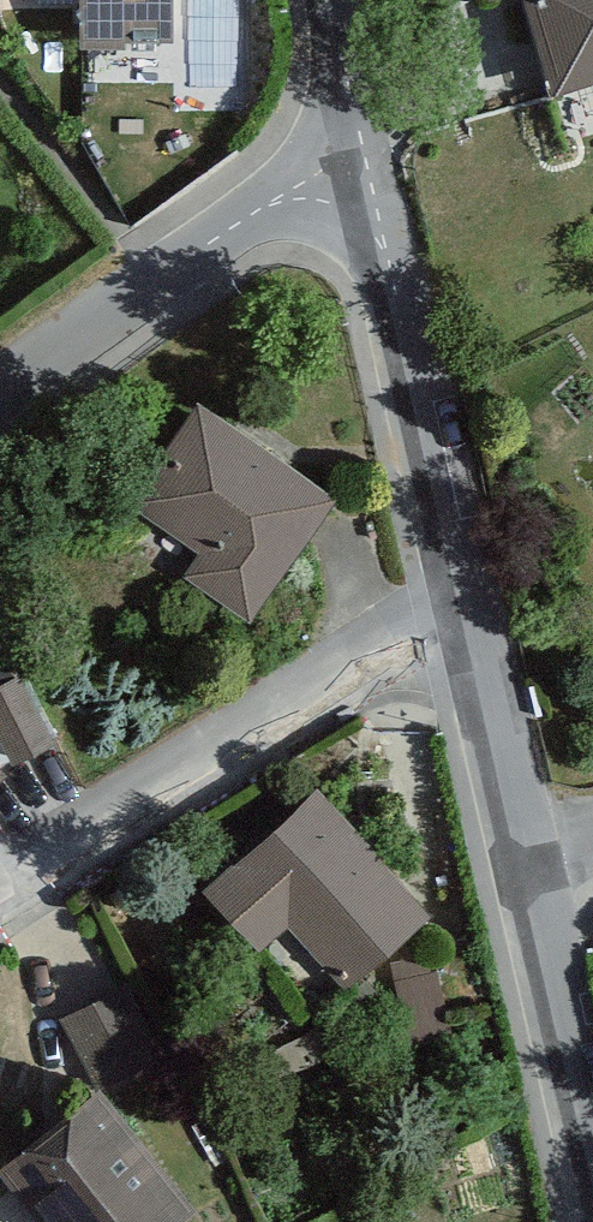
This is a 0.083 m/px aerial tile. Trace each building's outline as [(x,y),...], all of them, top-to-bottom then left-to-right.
[(84,24),(124,24),(124,9),(160,9),(160,29),(170,29),(170,0),(85,0),(84,24)] [(551,83),(592,72),(592,0),(528,0),(551,83)] [(327,495),(200,407),(137,496),(211,547),(195,570),(249,607),(327,495)] [(0,686),(0,714),(20,754),(51,739),(20,676),(0,686)] [(318,793),(216,885),(264,938),(291,913),(349,976),(423,910),(318,793)] [(125,994),(74,1021),(108,1086),(159,1059),(125,994)] [(101,1098),(10,1168),(52,1221),(169,1221),(186,1209),(101,1098)]
